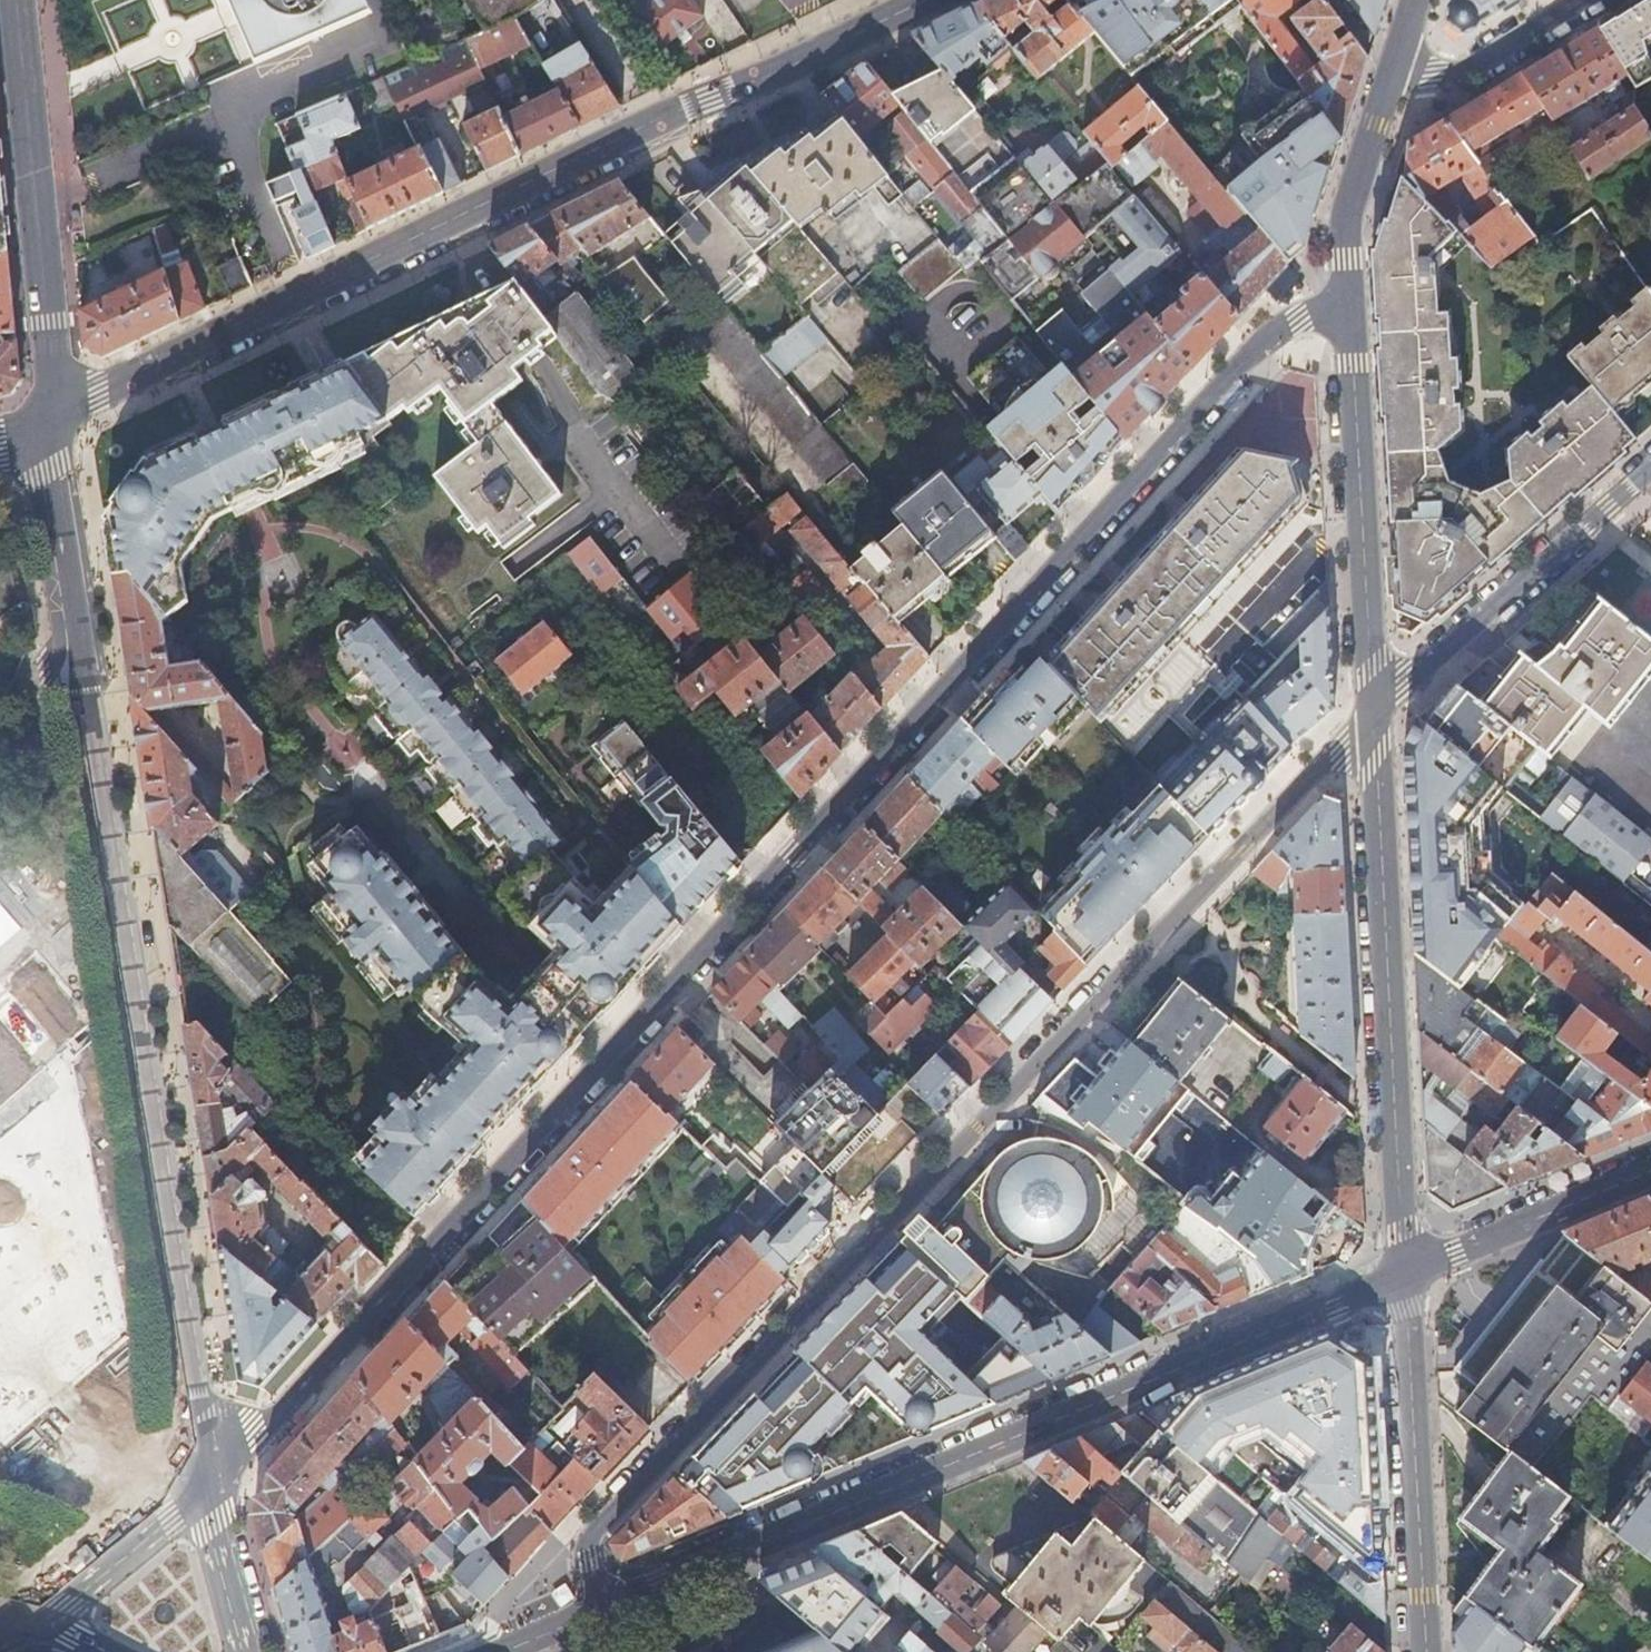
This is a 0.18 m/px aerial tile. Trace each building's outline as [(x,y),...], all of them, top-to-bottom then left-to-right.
[(378,0),(228,0),(233,10),(254,59),(379,4),(378,0)] [(504,23),(488,0),(462,0),(483,32),(504,23)] [(504,23),(513,19),(512,18),(540,1),(539,0),(488,0),(504,23)] [(704,15),(693,0),(649,0),(634,11),(660,47),(704,15)] [(1075,11),(1066,0),(990,0),(976,7),(1020,58),(1039,80),(1096,35),(1075,11)] [(1075,11),(1096,35),(1132,78),(1168,47),(1175,56),(1239,0),(1096,0),(1075,11)] [(1239,0),(1300,83),(1342,139),(1355,98),(1368,58),(1359,46),(1325,0),(1318,0),(1315,2),(1291,21),(1320,59),(1316,62),(1320,67),(1316,70),(1275,18),(1299,0),(1239,0)] [(1349,0),(1344,3),(1351,13),(1355,9),(1375,36),(1380,20),(1387,0),(1349,0)] [(1448,24),(1462,33),(1517,0),(1455,0),(1448,24)] [(1629,75),(1635,84),(1634,88),(1650,78),(1650,59),(1645,49),(1650,45),(1650,0),(1644,0),(1599,28),(1629,75)] [(1020,58),(976,7),(952,18),(914,37),(944,72),(951,81),(977,59),(982,65),(986,62),(988,65),(987,65),(997,77),(1020,58)] [(503,58),(529,46),(513,19),(504,23),(483,32),(468,38),(464,40),(469,51),(478,70),(503,58)] [(1522,75),(1561,133),(1562,134),(1590,117),(1590,114),(1583,103),(1605,90),(1613,103),(1625,95),(1625,90),(1619,81),(1629,75),(1599,28),(1561,51),(1522,75)] [(388,88),(469,51),(464,40),(411,64),(382,77),(380,78),(386,89),(388,88)] [(1368,58),(1371,51),(1364,42),(1359,46),(1368,58)] [(598,115),(618,105),(594,69),(579,47),(543,69),(555,89),(556,89),(557,91),(578,125),(598,115)] [(1097,48),(1052,87),(1085,126),(1130,87),(1097,48)] [(402,119),(412,115),(483,81),(478,70),(469,51),(388,88),(386,89),(390,99),(391,98),(402,119)] [(520,95),(503,58),(478,70),(483,81),(487,88),(493,101),(496,107),(520,95)] [(899,104),(892,95),(866,63),(824,97),(844,121),(857,138),(899,104)] [(977,111),(951,81),(944,72),(892,95),(899,104),(904,110),(932,146),(944,136),(945,138),(977,111)] [(1488,177),(1561,133),(1522,75),(1471,106),(1445,122),(1488,177)] [(386,89),(380,78),(366,84),(376,106),(390,99),(386,89)] [(1342,139),(1300,83),(1241,134),(1213,174),(1289,264),(1299,253),(1304,248),(1323,189),(1337,143),(1341,141),(1342,139)] [(1139,87),(1083,133),(1096,149),(1108,163),(1113,169),(1116,166),(1128,157),(1121,149),(1146,129),(1152,136),(1169,122),(1162,114),(1139,87)] [(472,111),(493,101),(487,88),(466,97),(466,99),(462,101),(468,112),(472,110),(472,111)] [(548,140),(578,125),(557,91),(536,101),(533,94),(514,103),(517,110),(507,114),(503,108),(497,111),(518,154),(548,140)] [(345,93),(298,113),(277,122),(283,137),(304,127),(309,139),(288,148),(297,171),(303,168),(335,154),(337,153),(330,139),(359,126),(345,93)] [(1571,148),(1591,179),(1650,140),(1650,129),(1634,103),(1634,107),(1609,123),(1605,118),(1593,126),(1597,131),(1571,148)] [(495,165),(518,154),(497,111),(496,108),(461,125),(483,171),(495,165)] [(1008,240),(972,195),(932,146),(904,110),(888,122),(888,130),(983,247),(977,252),(970,244),(959,254),(954,258),(963,268),(967,273),(981,262),(1008,240)] [(460,183),(462,182),(439,136),(426,143),(412,115),(402,119),(416,148),(418,147),(441,192),(460,183)] [(867,150),(857,138),(844,121),(841,124),(817,144),(812,138),(749,169),(754,175),(801,230),(823,211),(827,217),(831,213),(837,221),(847,212),(875,189),(890,205),(902,194),(888,176),(877,162),(867,150)] [(844,121),(812,138),(817,144),(841,124),(844,121)] [(1128,157),(1116,166),(1130,183),(1138,177),(1158,163),(1161,155),(1198,199),(1186,209),(1188,214),(1214,246),(1210,250),(1214,254),(1205,262),(1211,269),(1204,276),(1206,278),(1240,318),(1265,291),(1289,264),(1213,174),(1169,122),(1152,136),(1128,157)] [(1450,224),(1452,223),(1460,232),(1493,271),(1534,238),(1488,177),(1445,122),(1422,136),(1410,143),(1405,159),(1400,174),(1450,224)] [(1001,132),(997,135),(1010,150),(1014,147),(1001,132)] [(1061,132),(1047,144),(1064,163),(1078,151),(1078,143),(1069,133),(1061,132)] [(881,139),(867,150),(877,162),(890,151),(881,139)] [(404,210),(441,192),(418,147),(416,148),(405,153),(401,144),(385,152),(389,160),(347,181),(367,228),(404,210)] [(1035,154),(1022,165),(1054,202),(1089,177),(1108,163),(1096,149),(1084,158),(1079,162),(1074,156),(1073,156),(1064,164),(1064,163),(1047,144),(1035,154)] [(1029,147),(1016,158),(1017,159),(1022,165),(1035,154),(1029,147)] [(877,162),(888,176),(901,165),(890,151),(877,162)] [(1078,152),(1074,156),(1079,162),(1084,158),(1078,152)] [(360,231),(367,228),(347,181),(335,154),(303,168),(312,190),(337,179),(360,231)] [(1022,165),(1017,159),(972,195),(1008,240),(981,262),(1013,303),(1099,234),(1105,229),(1130,260),(1124,264),(1087,294),(1086,300),(1101,318),(1082,333),(1067,315),(1061,315),(1038,334),(1126,442),(1143,424),(1149,417),(1176,388),(1194,368),(1157,325),(1158,324),(1143,306),(1134,295),(1156,277),(1184,253),(1172,238),(1135,195),(1127,185),(1113,169),(1108,163),(1089,177),(1054,202),(1022,165)] [(315,253),(333,244),(316,202),(312,190),(303,168),(297,171),(267,184),(274,201),(297,191),(304,207),(294,212),(312,255),(315,253)] [(749,169),(702,193),(710,202),(749,169)] [(757,257),(767,269),(799,306),(838,273),(801,230),(754,175),(749,169),(710,202),(757,257)] [(1450,224),(1400,174),(1386,218),(1375,251),(1380,335),(1448,332),(1447,316),(1437,317),(1433,262),(1430,258),(1460,232),(1452,223),(1450,224)] [(1130,183),(1127,185),(1135,195),(1146,186),(1138,177),(1130,183)] [(923,179),(905,189),(914,206),(932,196),(923,179)] [(616,272),(630,263),(667,239),(664,235),(650,218),(619,180),(590,195),(554,212),(582,247),(591,258),(599,268),(609,264),(616,272)] [(1146,186),(1135,195),(1172,238),(1179,232),(1174,217),(1147,185),(1146,186)] [(683,230),(670,240),(708,286),(716,297),(724,306),(745,289),(735,276),(757,257),(710,202),(702,193),(685,206),(690,213),(678,223),(683,230)] [(322,200),(316,202),(333,244),(344,239),(333,213),(328,215),(322,200)] [(566,260),(582,247),(554,212),(545,216),(528,225),(559,260),(562,264),(561,265),(566,270),(571,266),(566,260)] [(152,227),(153,228),(160,255),(174,251),(165,222),(152,227)] [(532,297),(560,333),(606,392),(620,398),(621,398),(644,378),(577,292),(560,306),(544,287),(558,277),(550,267),(559,260),(528,225),(509,234),(490,244),(516,277),(521,284),(532,276),(542,289),(532,297)] [(1105,229),(1099,234),(1124,264),(1130,260),(1105,229)] [(940,240),(954,258),(959,254),(944,236),(940,240)] [(924,301),(925,300),(955,274),(963,268),(954,258),(940,240),(900,273),(924,301)] [(664,271),(668,268),(657,253),(644,263),(671,297),(680,290),(664,271)] [(10,395),(20,380),(7,254),(0,256),(0,397),(10,395)] [(238,257),(238,256),(216,266),(228,295),(249,285),(238,257)] [(735,276),(745,289),(767,269),(757,257),(735,276)] [(163,270),(178,320),(204,307),(188,261),(164,270),(163,270)] [(1013,303),(981,262),(967,273),(963,268),(955,274),(969,294),(953,306),(978,337),(1017,307),(1013,303)] [(639,276),(630,263),(616,272),(609,264),(599,268),(618,291),(639,276)] [(163,270),(79,310),(83,346),(102,357),(134,342),(178,320),(163,270)] [(1204,276),(1202,273),(1180,291),(1187,300),(1158,324),(1157,325),(1194,368),(1220,340),(1240,318),(1206,278),(1204,276)] [(532,276),(521,284),(532,297),(542,289),(532,276)] [(348,362),(387,417),(403,405),(407,409),(439,384),(448,396),(446,399),(479,439),(435,472),(480,529),(488,522),(505,543),(535,520),(531,515),(563,489),(491,400),(522,377),(515,367),(560,333),(532,297),(521,284),(516,277),(499,291),(502,295),(475,316),(468,307),(459,315),(456,312),(348,362)] [(1164,288),(1156,277),(1134,295),(1143,306),(1164,288)] [(1569,360),(1591,385),(1613,412),(1634,393),(1638,396),(1650,385),(1650,380),(1650,379),(1650,378),(1650,293),(1646,285),(1644,283),(1628,299),(1632,302),(1615,321),(1603,333),(1587,350),(1582,347),(1569,360)] [(724,306),(716,297),(689,320),(841,502),(868,481),(782,377),(764,354),(724,306)] [(871,312),(895,341),(902,335),(897,330),(905,323),(885,300),(871,312)] [(1077,497),(1087,486),(1113,457),(1126,442),(1038,334),(1034,328),(996,359),(987,349),(981,350),(973,356),(957,370),(944,356),(961,341),(931,307),(903,332),(904,333),(938,373),(938,372),(1005,449),(1012,458),(1061,514),(1077,497)] [(764,354),(782,377),(829,339),(810,317),(809,318),(764,354)] [(1599,329),(1603,333),(1615,321),(1611,317),(1599,329)] [(1448,332),(1380,335),(1386,444),(1387,455),(1437,452),(1460,432),(1459,407),(1454,406),(1453,392),(1459,392),(1457,361),(1450,360),(1448,332)] [(112,553),(115,576),(132,572),(169,617),(180,609),(172,562),(207,512),(227,502),(232,510),(268,492),(270,495),(339,461),(342,466),(380,448),(374,437),(392,423),(387,417),(348,362),(325,373),(258,406),(225,422),(229,430),(214,437),(201,443),(197,435),(153,457),(107,525),(112,553)] [(1613,412),(1591,385),(1565,406),(1560,400),(1537,421),(1541,425),(1529,435),(1525,430),(1505,447),(1511,481),(1544,520),(1577,491),(1637,440),(1616,416),(1613,412)] [(1634,393),(1613,412),(1616,416),(1628,405),(1632,406),(1639,401),(1638,396),(1634,393)] [(1005,449),(987,464),(994,473),(1012,458),(1005,449)] [(1069,689),(1086,706),(1099,720),(1182,630),(1300,500),(1289,460),(1245,451),(1130,576),(1048,666),(1069,689)] [(1437,452),(1387,455),(1390,525),(1452,523),(1490,567),(1544,520),(1511,481),(1481,498),(1449,483),(1437,452)] [(1043,496),(1059,516),(1061,514),(1012,458),(994,473),(987,464),(981,457),(955,480),(978,506),(986,498),(1009,526),(1012,523),(1043,496)] [(738,471),(704,499),(735,535),(739,532),(740,531),(730,519),(759,496),(738,471)] [(893,513),(903,525),(943,573),(992,531),(942,473),(894,513),(893,513)] [(856,676),(882,709),(906,683),(929,657),(897,619),(867,583),(866,584),(852,568),(787,491),(769,507),(740,531),(739,532),(742,536),(753,550),(795,515),(801,521),(791,530),(888,647),(881,654),(877,650),(870,657),(873,661),(856,676)] [(1009,526),(996,536),(1018,561),(1031,546),(1012,523),(1009,526)] [(1452,523),(1390,525),(1395,610),(1426,622),(1468,585),(1490,567),(1452,523)] [(865,557),(852,568),(866,584),(867,583),(897,619),(946,577),(943,573),(903,525),(880,544),(871,532),(855,545),(865,557)] [(618,584),(625,578),(620,571),(593,536),(569,554),(597,588),(607,600),(613,595),(607,588),(604,585),(613,578),(618,584)] [(753,550),(742,536),(723,552),(752,589),(771,573),(753,550)] [(700,564),(692,571),(704,586),(712,579),(700,564)] [(692,571),(649,608),(685,655),(687,653),(691,658),(703,648),(698,643),(709,634),(715,633),(729,650),(725,654),(692,680),(686,673),(667,671),(665,673),(680,691),(695,711),(717,693),(737,717),(739,715),(751,705),(752,705),(780,739),(780,740),(765,752),(802,797),(814,783),(823,774),(842,753),(811,716),(810,717),(791,693),(791,692),(760,654),(704,586),(692,571)] [(132,572),(115,576),(127,651),(134,697),(145,711),(156,709),(215,700),(234,793),(236,802),(238,800),(270,771),(264,763),(263,759),(267,755),(265,748),(260,744),(259,740),(265,732),(204,662),(195,664),(171,669),(163,624),(170,619),(169,617),(132,572)] [(1479,701),(1511,726),(1510,727),(1536,748),(1543,753),(1581,705),(1603,723),(1650,662),(1650,640),(1636,628),(1620,615),(1604,602),(1598,598),(1597,599),(1598,600),(1579,623),(1579,622),(1578,623),(1560,646),(1559,645),(1554,651),(1543,643),(1543,644),(1544,645),(1531,661),(1518,652),(1517,653),(1518,653),(1523,658),(1509,674),(1504,681),(1499,677),(1498,678),(1499,678),(1481,701),(1480,700),(1479,701)] [(1283,675),(1254,706),(1289,743),(1290,743),(1312,725),(1334,707),(1331,661),(1328,610),(1294,645),(1282,657),(1244,696),(1246,697),(1301,642),(1296,666),(1286,677),(1283,675)] [(555,966),(551,971),(571,990),(578,983),(592,996),(596,1000),(605,1008),(607,1009),(624,991),(647,966),(659,952),(667,943),(683,927),(640,873),(639,872),(626,886),(617,895),(605,908),(576,879),(559,858),(554,851),(560,846),(566,840),(516,779),(486,743),(451,697),(446,701),(436,689),(382,622),(374,612),(367,618),(356,627),(355,626),(354,626),(354,625),(353,625),(352,625),(352,624),(351,624),(350,624),(349,624),(348,624),(347,624),(346,625),(345,625),(344,625),(344,626),(343,626),(343,627),(342,627),(342,628),(341,629),(341,630),(340,631),(340,632),(340,633),(340,634),(340,635),(341,636),(341,637),(341,638),(342,638),(326,651),(322,654),(332,666),(342,679),(350,689),(353,693),(354,693),(354,694),(355,694),(356,695),(357,695),(358,695),(358,696),(359,696),(360,696),(361,696),(362,696),(363,696),(364,696),(364,695),(365,695),(366,695),(366,694),(367,694),(380,711),(376,714),(395,738),(399,734),(401,737),(398,739),(401,743),(411,755),(419,749),(431,764),(427,768),(446,792),(451,788),(456,795),(451,799),(467,818),(472,815),(479,823),(474,826),(490,846),(495,843),(510,861),(508,863),(508,864),(507,865),(507,866),(507,867),(506,868),(506,869),(506,870),(506,871),(506,872),(507,873),(507,874),(507,875),(508,876),(508,877),(508,878),(509,878),(509,879),(510,880),(511,881),(512,881),(512,882),(513,882),(501,891),(502,893),(508,900),(529,927),(531,928),(563,958),(555,966)] [(805,617),(760,654),(791,692),(836,655),(819,635),(805,617)] [(188,641),(170,619),(163,624),(171,669),(195,664),(194,654),(197,653),(196,652),(187,642),(188,641)] [(819,635),(836,655),(837,655),(848,668),(854,663),(850,659),(856,654),(851,648),(857,643),(838,620),(819,635)] [(547,623),(547,622),(498,660),(525,694),(575,655),(547,623)] [(1518,653),(1499,677),(1504,681),(1509,674),(1523,658),(1518,653)] [(993,702),(969,728),(996,756),(1008,768),(1036,740),(1046,728),(1056,737),(1086,706),(1069,689),(1048,666),(1043,662),(1031,676),(1023,668),(1013,679),(1005,672),(1003,675),(986,693),(985,694),(984,695),(993,702)] [(811,716),(842,753),(864,729),(882,709),(856,676),(855,677),(851,671),(811,716)] [(1479,701),(1457,683),(1445,692),(1428,707),(1417,717),(1503,786),(1505,787),(1536,748),(1510,727),(1511,726),(1479,701)] [(1150,773),(1160,783),(1203,829),(1241,791),(1289,743),(1254,706),(1246,697),(1244,696),(1236,687),(1150,773)] [(984,695),(961,720),(969,728),(993,702),(984,695)] [(145,711),(134,697),(137,715),(192,777),(199,770),(145,711)] [(156,709),(145,711),(199,770),(232,806),(236,802),(234,793),(156,709)] [(192,777),(137,715),(145,770),(153,831),(157,830),(181,857),(188,851),(220,823),(211,813),(199,800),(195,794),(192,777)] [(1503,786),(1417,717),(1404,751),(1404,752),(1404,759),(1407,807),(1409,854),(1411,900),(1414,955),(1460,986),(1496,937),(1512,919),(1524,905),(1507,890),(1503,895),(1493,887),(1485,835),(1478,836),(1482,812),(1503,786)] [(640,873),(683,927),(716,891),(743,861),(676,780),(626,718),(594,744),(603,755),(601,757),(633,795),(634,793),(644,804),(653,798),(678,828),(633,865),(639,872),(640,873)] [(1011,771),(1008,768),(996,756),(969,728),(961,720),(939,744),(909,777),(941,814),(942,813),(948,819),(953,824),(954,825),(982,794),(971,782),(977,776),(987,786),(988,784),(993,790),(1011,771)] [(1046,728),(1036,740),(1045,749),(1056,737),(1046,728)] [(1628,820),(1543,753),(1536,748),(1505,787),(1547,821),(1593,858),(1610,838),(1577,813),(1584,803),(1620,831),(1628,820)] [(941,814),(909,777),(888,800),(864,826),(898,861),(922,835),(941,814)] [(1060,889),(1038,913),(1054,930),(1053,931),(1085,965),(1101,949),(1116,933),(1136,912),(1173,873),(1209,835),(1207,833),(1203,829),(1160,783),(1117,828),(1113,824),(1074,866),(1079,870),(1060,889)] [(199,800),(211,813),(215,809),(204,796),(199,800)] [(1282,840),(1259,864),(1280,880),(1290,869),(1294,872),(1300,1033),(1308,1040),(1347,1071),(1355,1078),(1351,1002),(1344,847),(1342,803),(1323,796),(1282,840)] [(1628,820),(1620,831),(1644,849),(1650,840),(1650,838),(1628,820)] [(535,1088),(573,1046),(571,1045),(544,1020),(551,1012),(531,992),(518,1007),(482,974),(418,894),(419,893),(406,877),(405,878),(384,852),(381,854),(358,826),(349,834),(341,825),(312,849),(319,858),(310,866),(332,894),(321,903),(348,936),(345,939),(364,962),(367,960),(394,993),(405,984),(426,1009),(461,1042),(474,1053),(445,1084),(442,1081),(420,1106),(406,1093),(373,1130),(386,1143),(363,1169),(414,1216),(415,1217),(430,1201),(431,1201),(463,1166),(514,1110),(535,1088)] [(898,861),(864,826),(845,846),(825,869),(865,911),(880,926),(915,963),(926,975),(935,967),(936,966),(930,959),(932,958),(932,949),(930,947),(943,934),(945,936),(953,936),(963,926),(930,893),(926,889),(902,914),(894,913),(871,891),(878,883),(883,887),(886,891),(894,889),(909,872),(898,861)] [(162,882),(169,926),(172,925),(256,1015),(277,996),(292,981),(230,910),(181,857),(157,830),(153,831),(162,882)] [(1613,840),(1610,838),(1593,858),(1597,861),(1613,840)] [(1644,849),(1636,858),(1613,840),(1597,861),(1650,905),(1650,840),(1644,849)] [(181,857),(230,910),(249,892),(215,853),(200,851),(194,857),(188,851),(181,857)] [(865,911),(825,869),(807,889),(785,913),(821,950),(824,953),(841,936),(840,935),(847,927),(849,928),(865,911)] [(1553,873),(1541,886),(1524,905),(1512,919),(1496,937),(1510,948),(1542,974),(1583,1006),(1587,1010),(1601,1021),(1618,1034),(1631,1045),(1650,1060),(1650,1036),(1599,995),(1604,989),(1549,946),(1544,952),(1529,940),(1547,916),(1553,922),(1558,916),(1650,992),(1645,999),(1650,1004),(1650,953),(1553,873)] [(930,893),(940,882),(934,875),(923,886),(926,889),(930,893)] [(1037,912),(1009,883),(980,911),(977,913),(972,908),(973,906),(945,877),(940,882),(930,893),(963,926),(973,937),(982,946),(1011,975),(1018,968),(1024,962),(1013,952),(1006,945),(1006,941),(1037,912)] [(348,936),(321,903),(312,910),(339,944),(345,939),(348,936)] [(821,950),(785,913),(765,933),(746,954),(748,956),(777,987),(780,990),(821,950)] [(915,963),(880,926),(873,933),(881,942),(846,976),(873,1004),(885,1016),(896,1006),(883,994),(891,987),(899,995),(908,987),(900,978),(915,963)] [(1053,931),(1039,946),(1058,965),(1048,976),(1062,990),(1066,986),(1085,965),(1053,931)] [(948,980),(982,946),(973,937),(939,971),(948,980)] [(1052,1000),(1018,968),(1011,975),(982,946),(948,980),(978,1010),(1011,1043),(1032,1021),(1052,1000)] [(1460,986),(1414,955),(1415,970),(1416,979),(1464,1016),(1477,999),(1460,986)] [(777,987),(748,956),(730,975),(712,994),(749,1030),(761,1018),(754,1009),(777,987)] [(391,996),(394,993),(367,960),(364,962),(358,967),(385,1001),(391,996)] [(571,1045),(573,1046),(575,1044),(582,1037),(580,1034),(595,1018),(597,1020),(602,1015),(607,1009),(605,1008),(596,1000),(592,996),(578,983),(571,990),(551,971),(531,992),(551,1012),(544,1020),(571,1045)] [(1464,1016),(1416,979),(1417,1008),(1418,1033),(1426,1039),(1494,1089),(1500,1094),(1513,1077),(1525,1062),(1507,1048),(1493,1037),(1464,1016)] [(1216,1009),(1183,983),(1134,1044),(1180,1082),(1227,1025),(1229,1027),(1233,1023),(1216,1009)] [(885,1016),(873,1004),(856,1020),(869,1031),(888,1051),(921,1019),(902,1000),(896,1006),(885,1016)] [(1631,1045),(1616,1063),(1602,1052),(1618,1034),(1601,1021),(1587,1010),(1583,1006),(1557,1038),(1582,1057),(1636,1098),(1636,1097),(1650,1108),(1650,1060),(1631,1045)] [(832,1068),(838,1074),(867,1049),(834,1010),(812,1026),(822,1038),(840,1059),(832,1068)] [(991,1064),(1011,1043),(978,1010),(941,1048),(937,1053),(936,1053),(970,1086),(971,1086),(991,1064)] [(796,1023),(788,1015),(783,1020),(790,1027),(796,1023)] [(1507,1048),(1522,1030),(1507,1019),(1493,1037),(1507,1048)] [(199,1021),(185,1024),(191,1067),(196,1106),(220,1102),(219,1096),(223,1089),(230,1076),(218,1062),(227,1054),(199,1021)] [(634,1080),(670,1114),(715,1064),(680,1028),(657,1054),(634,1080)] [(763,1044),(790,1070),(794,1065),(791,1061),(799,1053),(777,1030),(763,1044)] [(1426,1039),(1418,1033),(1420,1060),(1473,1099),(1495,1114),(1508,1100),(1500,1094),(1494,1089),(1426,1039)] [(798,1061),(817,1081),(831,1067),(832,1068),(840,1059),(822,1038),(798,1061)] [(1134,1044),(1128,1040),(1100,1077),(1082,1065),(1050,1100),(1085,1127),(1090,1122),(1188,1201),(1187,1207),(1217,1229),(1220,1226),(1257,1256),(1255,1259),(1274,1284),(1291,1277),(1307,1270),(1311,1239),(1332,1203),(1311,1189),(1266,1152),(1239,1187),(1235,1183),(1218,1204),(1203,1192),(1193,1194),(1139,1150),(1188,1088),(1180,1082),(1134,1044)] [(1271,1050),(1258,1066),(1280,1084),(1279,1085),(1290,1094),(1263,1128),(1306,1162),(1347,1110),(1327,1094),(1304,1076),(1293,1067),(1271,1050)] [(956,1101),(970,1086),(936,1053),(908,1083),(942,1116),(956,1101)] [(1650,1127),(1650,1108),(1636,1097),(1636,1098),(1582,1057),(1576,1066),(1607,1089),(1591,1109),(1628,1137),(1648,1129),(1650,1127)] [(1473,1099),(1420,1060),(1421,1074),(1421,1088),(1461,1116),(1473,1099)] [(790,1070),(809,1088),(817,1081),(798,1061),(794,1065),(790,1070)] [(200,1131),(205,1158),(229,1148),(250,1126),(274,1104),(237,1065),(236,1066),(230,1076),(223,1089),(242,1112),(234,1118),(232,1108),(223,1110),(221,1102),(220,1102),(196,1106),(200,1131)] [(822,1171),(830,1180),(885,1123),(877,1115),(878,1114),(838,1074),(832,1068),(831,1067),(817,1081),(809,1088),(809,1089),(775,1124),(822,1171)] [(1555,1108),(1513,1077),(1500,1094),(1508,1100),(1518,1107),(1520,1108),(1542,1125),(1555,1108)] [(522,1201),(575,1258),(686,1129),(682,1125),(670,1114),(634,1080),(626,1087),(619,1095),(604,1112),(588,1128),(581,1136),(572,1146),(558,1161),(546,1174),(534,1187),(522,1201)] [(1423,1121),(1445,1137),(1461,1116),(1421,1088),(1423,1121)] [(1050,1100),(1042,1094),(1034,1101),(1039,1106),(1039,1112),(1042,1113),(1040,1121),(1036,1120),(1036,1121),(1042,1122),(1046,1123),(1042,1141),(1031,1142),(1022,1145),(1012,1151),(1004,1157),(997,1166),(990,1177),(987,1186),(984,1197),(945,1238),(939,1232),(923,1218),(900,1242),(905,1246),(927,1266),(966,1302),(985,1282),(1004,1261),(1020,1274),(1035,1259),(1060,1266),(1094,1277),(1122,1245),(1136,1259),(1148,1246),(1188,1201),(1090,1122),(1085,1127),(1050,1100)] [(1605,1146),(1628,1137),(1591,1109),(1578,1100),(1552,1133),(1582,1156),(1605,1146)] [(1543,1172),(1582,1156),(1552,1133),(1542,1125),(1520,1108),(1518,1107),(1496,1135),(1485,1127),(1464,1152),(1509,1186),(1543,1172)] [(686,1129),(701,1144),(715,1129),(696,1110),(682,1125),(686,1129)] [(1475,1200),(1509,1186),(1464,1152),(1445,1137),(1423,1121),(1425,1155),(1427,1193),(1451,1210),(1475,1200)] [(239,1380),(263,1385),(288,1357),(319,1323),(342,1297),(356,1283),(360,1287),(382,1263),(377,1258),(304,1180),(302,1182),(250,1126),(229,1148),(205,1158),(210,1193),(218,1247),(221,1261),(229,1317),(239,1380)] [(1240,1131),(1246,1136),(1249,1132),(1243,1127),(1240,1131)] [(791,1201),(827,1237),(856,1206),(830,1180),(822,1171),(791,1201)] [(1650,1254),(1650,1199),(1610,1216),(1567,1234),(1608,1266),(1650,1300),(1650,1273),(1647,1270),(1637,1272),(1635,1274),(1627,1264),(1650,1254)] [(416,1217),(431,1201),(430,1201),(415,1217),(416,1217)] [(575,1258),(522,1201),(503,1221),(489,1237),(508,1254),(487,1273),(469,1258),(467,1261),(447,1283),(510,1350),(592,1276),(575,1258)] [(750,1242),(787,1280),(822,1243),(827,1237),(791,1201),(787,1206),(750,1242)] [(1243,1297),(1274,1284),(1255,1259),(1257,1256),(1220,1226),(1217,1229),(1187,1207),(1188,1201),(1148,1246),(1216,1309),(1243,1297)] [(758,1392),(681,1474),(697,1493),(699,1491),(725,1516),(820,1475),(823,1472),(824,1468),(824,1463),(823,1459),(820,1455),(811,1447),(872,1382),(883,1392),(879,1395),(915,1431),(923,1432),(1052,1378),(1008,1339),(972,1377),(920,1330),(954,1291),(900,1242),(798,1351),(802,1355),(784,1374),(777,1381),(762,1396),(758,1392)] [(779,1288),(787,1280),(750,1242),(735,1257),(771,1296),(779,1288)] [(1164,1331),(1216,1309),(1148,1246),(1136,1259),(1112,1286),(1164,1331)] [(734,1336),(771,1296),(735,1257),(728,1264),(717,1253),(668,1301),(640,1273),(614,1299),(652,1340),(649,1343),(659,1353),(690,1382),(734,1336)] [(1510,1450),(1532,1467),(1568,1422),(1589,1395),(1606,1408),(1646,1360),(1650,1354),(1650,1300),(1608,1266),(1579,1303),(1558,1287),(1532,1319),(1459,1410),(1510,1450)] [(1080,1366),(1109,1354),(1077,1325),(1068,1317),(1067,1316),(1056,1321),(1057,1324),(1042,1331),(1036,1333),(1030,1321),(1002,1296),(1002,1297),(985,1282),(966,1302),(977,1311),(1008,1339),(1052,1378),(1080,1366)] [(510,1350),(447,1283),(427,1304),(410,1322),(492,1412),(499,1405),(461,1365),(465,1361),(447,1344),(460,1331),(472,1344),(471,1345),(512,1388),(530,1371),(510,1350)] [(1109,1354),(1139,1341),(1097,1303),(1077,1325),(1109,1354)] [(1039,1325),(1042,1331),(1057,1324),(1056,1321),(1055,1318),(1049,1316),(1042,1319),(1039,1325)] [(526,1506),(527,1507),(540,1493),(524,1476),(491,1509),(477,1501),(458,1482),(469,1470),(470,1471),(472,1471),(474,1470),(475,1469),(477,1469),(478,1467),(479,1466),(480,1465),(481,1463),(481,1461),(481,1459),(492,1449),(511,1463),(525,1448),(492,1412),(410,1322),(381,1354),(328,1412),(304,1439),(301,1442),(332,1468),(354,1445),(356,1446),(365,1436),(365,1435),(374,1426),(377,1430),(350,1458),(356,1464),(351,1469),(351,1470),(345,1476),(371,1502),(373,1500),(376,1496),(364,1483),(395,1455),(408,1468),(417,1460),(392,1423),(424,1387),(448,1431),(418,1462),(438,1488),(460,1517),(471,1506),(495,1537),(496,1537),(526,1506)] [(1344,1456),(1374,1453),(1371,1360),(1356,1354),(1343,1345),(1334,1331),(1177,1395),(1182,1406),(1158,1431),(1208,1475),(1235,1440),(1269,1426),(1290,1443),(1302,1430),(1316,1415),(1344,1456)] [(1606,1408),(1629,1426),(1647,1441),(1650,1436),(1650,1364),(1646,1360),(1606,1408)] [(784,1374),(779,1370),(773,1377),(777,1381),(784,1374)] [(621,1455),(648,1426),(596,1373),(572,1398),(577,1402),(582,1398),(594,1410),(563,1444),(571,1452),(598,1479),(621,1455)] [(1589,1395),(1568,1422),(1593,1443),(1603,1451),(1607,1454),(1629,1426),(1606,1408),(1589,1395)] [(1378,1518),(1374,1453),(1344,1456),(1316,1415),(1302,1430),(1290,1443),(1319,1467),(1291,1500),(1314,1518),(1322,1508),(1328,1507),(1338,1495),(1367,1518),(1378,1518)] [(1227,1561),(1258,1515),(1241,1500),(1208,1475),(1188,1456),(1158,1431),(1145,1446),(1116,1422),(1107,1426),(1081,1437),(1103,1455),(1103,1454),(1227,1561)] [(1568,1422),(1532,1467),(1557,1486),(1593,1443),(1568,1422)] [(1241,1574),(1227,1561),(1103,1454),(1103,1455),(1081,1437),(1067,1443),(1053,1449),(1091,1482),(1095,1485),(1102,1476),(1110,1483),(1109,1484),(1135,1506),(1132,1511),(1224,1591),(1241,1574)] [(332,1468),(301,1442),(278,1466),(270,1475),(265,1490),(266,1493),(256,1498),(253,1514),(257,1528),(264,1552),(269,1548),(297,1520),(290,1511),(301,1500),(302,1501),(312,1491),(311,1490),(318,1482),(330,1490),(343,1478),(332,1468)] [(548,1532),(598,1479),(571,1452),(554,1469),(530,1444),(525,1448),(511,1463),(524,1476),(540,1493),(527,1507),(548,1532)] [(1091,1482),(1053,1449),(1039,1454),(1026,1460),(1075,1501),(1081,1493),(1086,1497),(1089,1493),(1085,1489),(1091,1482)] [(1532,1467),(1510,1450),(1471,1502),(1469,1501),(1462,1511),(1463,1512),(1460,1517),(1461,1518),(1458,1522),(1489,1561),(1480,1574),(1481,1575),(1466,1596),(1472,1600),(1534,1646),(1538,1650),(1541,1646),(1535,1642),(1579,1584),(1535,1551),(1557,1523),(1553,1520),(1554,1519),(1552,1517),(1568,1495),(1557,1486),(1532,1467)] [(1648,1487),(1607,1454),(1603,1451),(1599,1456),(1606,1462),(1597,1474),(1650,1517),(1650,1489),(1648,1487)] [(418,1506),(438,1488),(418,1462),(417,1460),(408,1468),(389,1485),(406,1504),(413,1512),(418,1506)] [(697,1493),(681,1474),(653,1503),(615,1543),(625,1558),(680,1535),(725,1516),(705,1497),(699,1491),(697,1493)] [(269,1548),(264,1552),(268,1565),(274,1588),(322,1545),(371,1502),(345,1476),(343,1478),(330,1490),(324,1496),(319,1500),(297,1520),(269,1548)] [(1568,1495),(1650,1560),(1650,1528),(1588,1480),(1584,1485),(1579,1481),(1568,1495)] [(447,1531),(460,1517),(438,1488),(418,1506),(445,1533),(447,1531)] [(1322,1508),(1314,1518),(1315,1519),(1323,1526),(1347,1546),(1361,1557),(1381,1574),(1380,1546),(1378,1518),(1367,1518),(1338,1495),(1328,1507),(1322,1508)] [(1131,1518),(1106,1497),(1091,1515),(1094,1517),(1116,1535),(1131,1518)] [(274,1588),(286,1631),(292,1651),(342,1651),(337,1642),(335,1632),(335,1607),(328,1610),(320,1589),(323,1587),(320,1580),(331,1572),(328,1568),(336,1561),(339,1564),(357,1548),(363,1555),(372,1546),(374,1548),(383,1540),(380,1536),(385,1532),(380,1527),(389,1519),(373,1500),(371,1502),(322,1545),(274,1588)] [(1315,1519),(1314,1518),(1291,1500),(1270,1525),(1282,1535),(1295,1545),(1304,1553),(1323,1569),(1340,1583),(1351,1592),(1367,1606),(1384,1620),(1383,1597),(1381,1574),(1361,1557),(1347,1546),(1323,1526),(1315,1519)] [(406,1518),(413,1512),(406,1504),(389,1519),(380,1527),(385,1532),(380,1536),(383,1540),(406,1518)] [(433,1545),(445,1533),(418,1506),(413,1512),(406,1518),(411,1523),(433,1545)] [(497,1590),(509,1576),(488,1555),(483,1549),(495,1537),(471,1506),(460,1517),(447,1531),(445,1533),(433,1545),(410,1569),(418,1587),(440,1635),(452,1630),(464,1625),(442,1594),(450,1585),(472,1606),(478,1599),(484,1605),(497,1590)] [(529,1554),(548,1532),(527,1507),(526,1506),(496,1537),(501,1542),(488,1555),(509,1576),(529,1554)] [(912,1520),(902,1512),(880,1521),(858,1531),(910,1575),(938,1542),(912,1520)] [(1282,1535),(1270,1525),(1258,1515),(1227,1561),(1241,1574),(1242,1574),(1245,1577),(1282,1535)] [(1141,1556),(1116,1535),(1094,1517),(996,1556),(994,1557),(993,1558),(992,1559),(992,1560),(991,1562),(991,1563),(991,1564),(991,1566),(991,1567),(992,1568),(993,1570),(994,1571),(1010,1583),(1000,1595),(1017,1608),(1017,1607),(1058,1640),(1079,1618),(1090,1627),(1106,1607),(1110,1606),(1114,1605),(1118,1604),(1121,1601),(1124,1598),(1126,1595),(1128,1591),(1129,1588),(1129,1584),(1129,1580),(1145,1560),(1141,1556)] [(433,1545),(411,1523),(345,1586),(342,1594),(352,1617),(341,1622),(347,1637),(337,1642),(342,1651),(386,1651),(373,1621),(369,1611),(399,1580),(405,1574),(410,1569),(433,1545)] [(1121,1535),(1126,1539),(1129,1535),(1125,1530),(1121,1535)] [(910,1575),(858,1531),(856,1531),(836,1540),(813,1549),(881,1607),(893,1595),(899,1594),(938,1628),(952,1613),(931,1593),(910,1575)] [(483,1549),(488,1555),(501,1542),(496,1537),(495,1537),(483,1549)] [(1155,1540),(1141,1556),(1145,1560),(1153,1567),(1167,1551),(1155,1540)] [(881,1607),(813,1549),(782,1562),(751,1575),(771,1592),(783,1602),(782,1603),(816,1632),(840,1651),(858,1651),(828,1627),(837,1614),(810,1592),(818,1582),(901,1651),(934,1651),(881,1607)] [(955,1565),(931,1593),(952,1613),(987,1646),(994,1651),(1030,1651),(1044,1637),(1054,1645),(1058,1640),(1017,1607),(1017,1608),(995,1632),(985,1623),(1002,1604),(987,1592),(971,1609),(958,1598),(974,1580),(955,1565)] [(405,1574),(399,1580),(403,1587),(409,1584),(405,1574)] [(1208,1613),(1172,1582),(1141,1617),(1183,1651),(1255,1651),(1208,1613)] [(440,1635),(418,1587),(398,1596),(403,1607),(373,1621),(386,1651),(400,1651),(410,1648),(440,1635)] [(1534,1646),(1472,1600),(1451,1627),(1452,1646),(1452,1651),(1529,1651),(1534,1646)] [(1327,1648),(1332,1651),(1384,1651),(1348,1622),(1327,1648)] [(631,1627),(629,1623),(612,1630),(616,1639),(633,1632),(631,1627)] [(1100,1635),(1109,1642),(1114,1636),(1105,1629),(1100,1635)] [(816,1632),(769,1651),(840,1651),(816,1632)] [(1327,1648),(1315,1638),(1306,1649),(1306,1651),(1332,1651),(1327,1648)]
